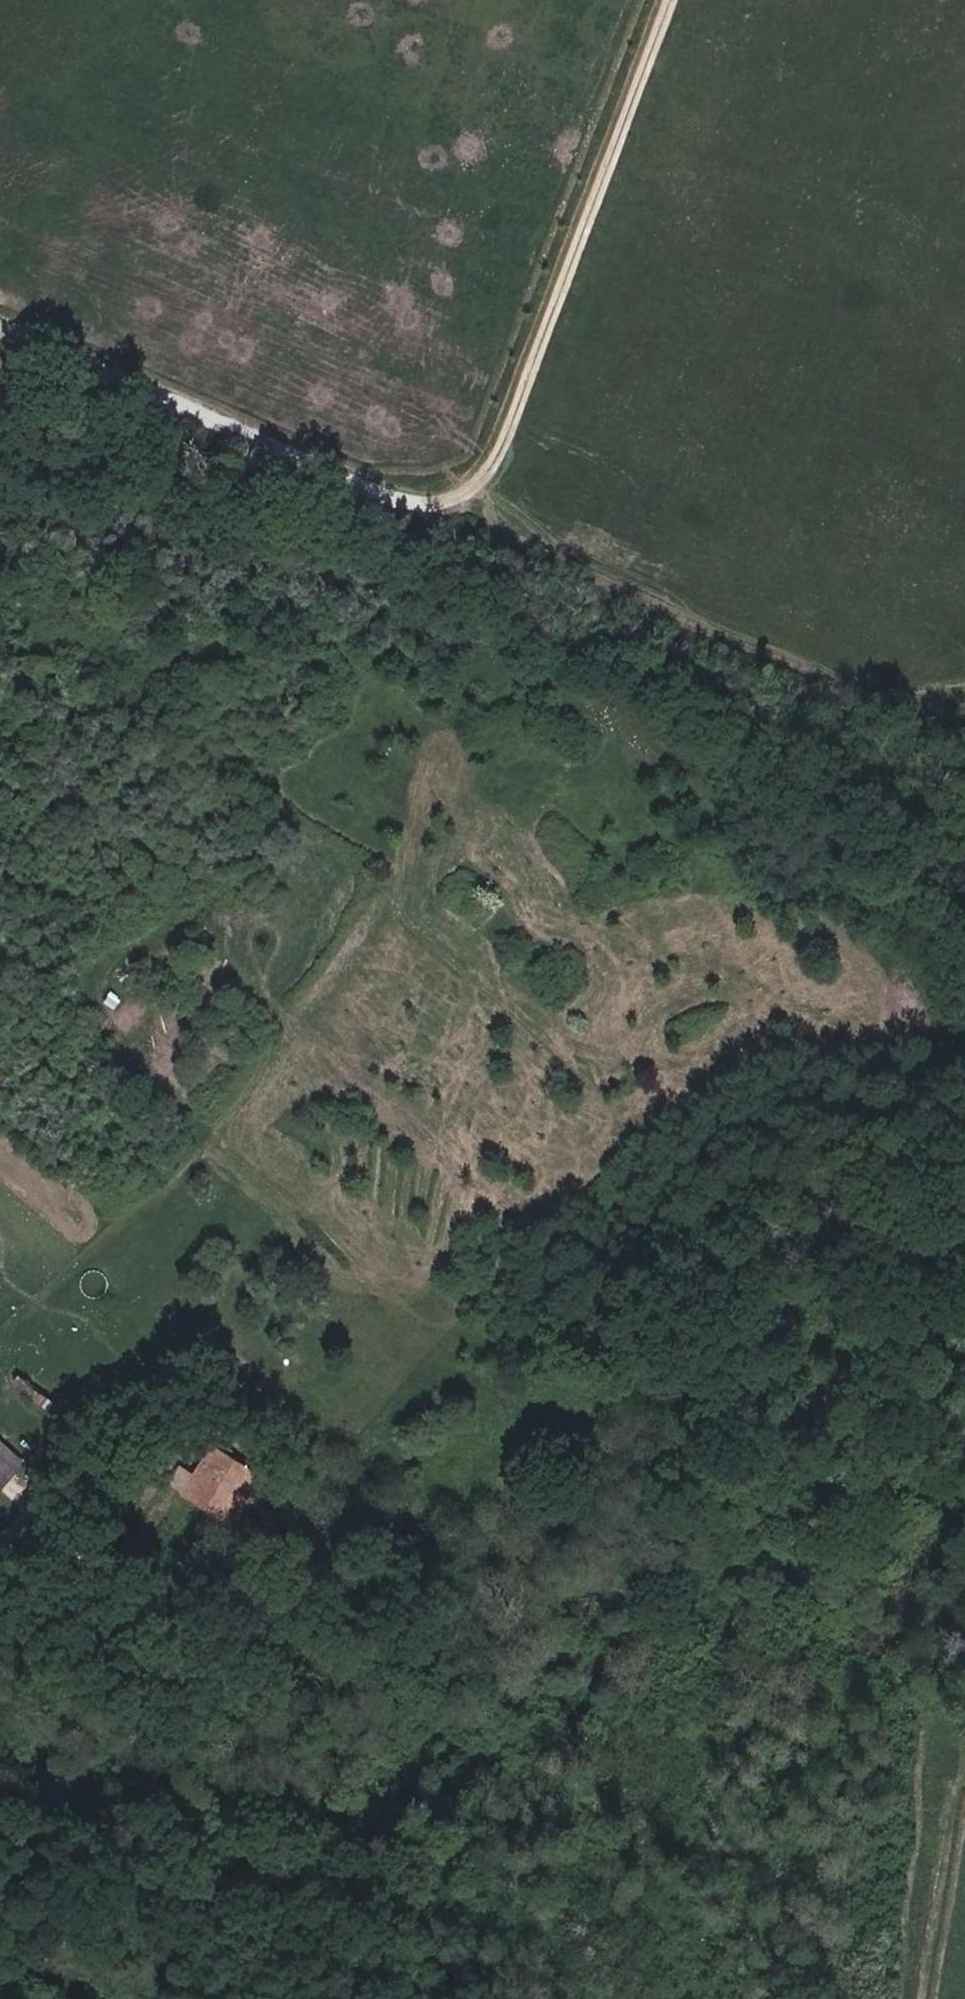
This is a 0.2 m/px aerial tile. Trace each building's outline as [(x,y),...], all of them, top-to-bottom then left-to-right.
[(236,1519),(263,1472),(220,1448),(193,1495),(236,1519)] [(20,1472),(0,1450),(0,1491),(20,1472)]
